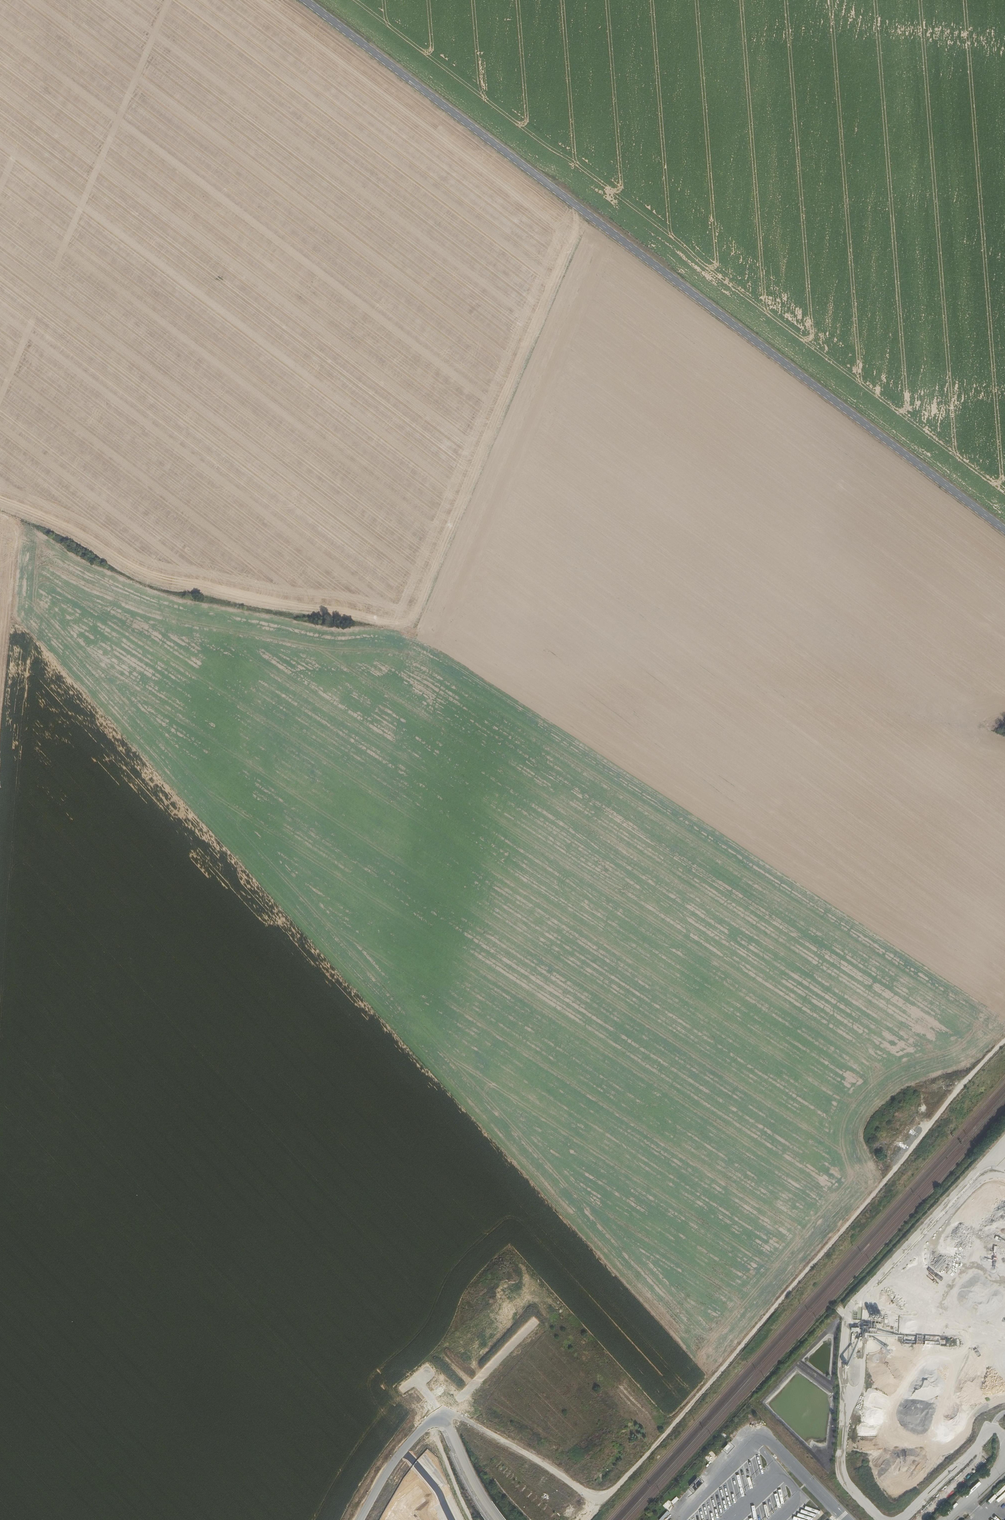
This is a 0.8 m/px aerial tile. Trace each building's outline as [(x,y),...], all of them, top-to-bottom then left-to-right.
[(905,1343),(941,1344),(941,1340),(945,1340),(946,1337),(905,1336),(905,1343)]
